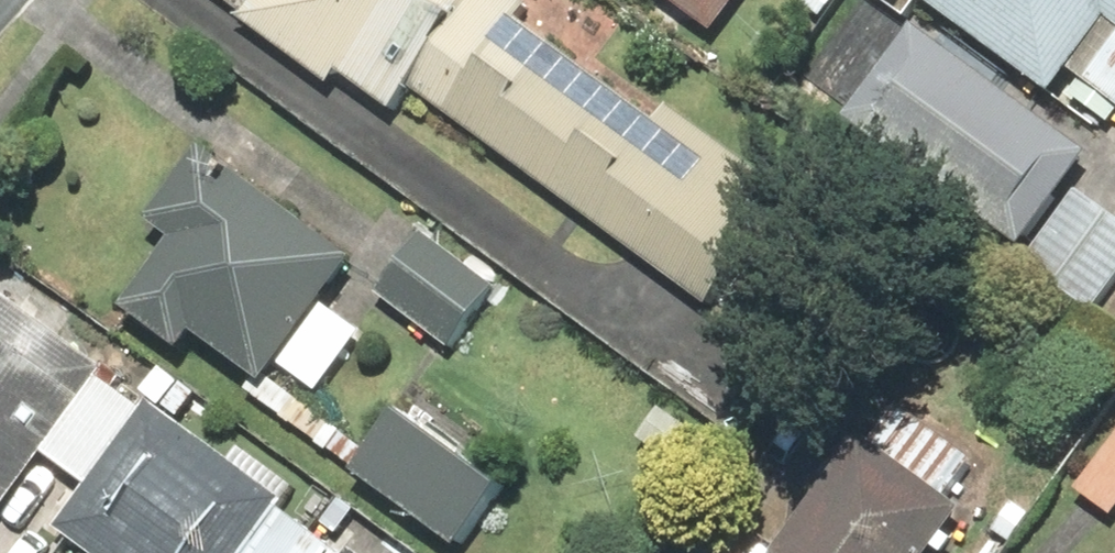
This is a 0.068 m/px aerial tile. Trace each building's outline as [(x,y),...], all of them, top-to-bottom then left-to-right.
[(234,26),(324,93),(333,81),(386,121),(404,97),(702,320),(790,201),(665,108),(656,120),(594,73),(617,42),(562,0),(559,0),(541,23),(511,0),(254,0),(234,26)] [(706,39),(736,0),(654,0),(706,39)] [(913,3),(1046,100),(1063,77),(1114,115),(1114,0),(915,0),(913,3)] [(908,36),(890,61),(840,25),(803,79),(848,110),(835,128),(1013,253),(1008,260),(1093,320),(1114,289),(1114,229),(1054,186),(1077,154),(908,36)] [(142,230),(163,244),(116,316),(174,354),(184,340),(257,388),(268,370),(315,400),(358,335),(318,309),(347,264),(188,160),(142,230)] [(416,235),(371,296),(447,353),(492,292),(416,235)] [(0,301),(0,509),(39,456),(84,489),(52,532),(81,552),(300,552),(263,526),(276,508),(140,407),(133,417),(88,384),(97,373),(0,301)] [(957,510),(945,502),(970,464),(887,409),(862,446),(837,429),(753,552),(928,552),(957,510)] [(348,477),(447,552),(452,552),(498,493),(395,415),(348,477)] [(1070,496),(1110,524),(1114,517),(1114,431),(1070,496)]
